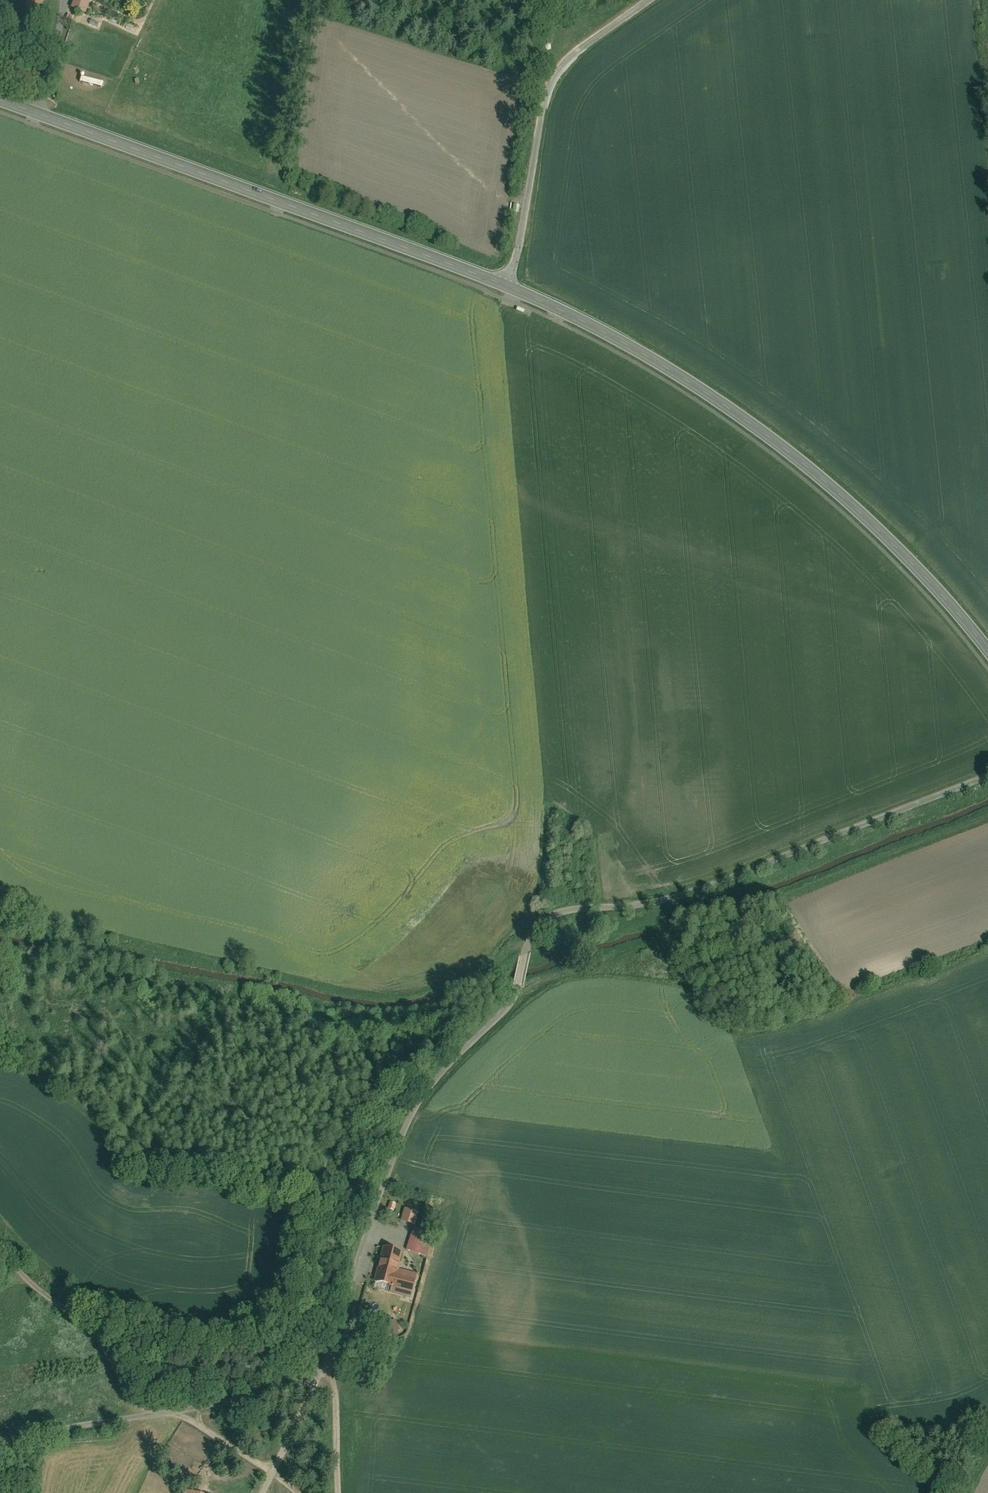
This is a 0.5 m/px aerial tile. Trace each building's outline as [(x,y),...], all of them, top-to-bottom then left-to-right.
[(71,8),(86,14),(91,0),(74,0),(71,8)] [(419,1210),(405,1206),(401,1219),(415,1223),(419,1210)] [(433,1231),(414,1226),(408,1249),(426,1254),(433,1231)] [(402,1250),(383,1246),(375,1282),(394,1286),(398,1269),(402,1250)] [(411,1297),(417,1273),(398,1269),(394,1286),(393,1293),(411,1297)] [(397,1319),(387,1323),(391,1333),(401,1329),(397,1319)]
